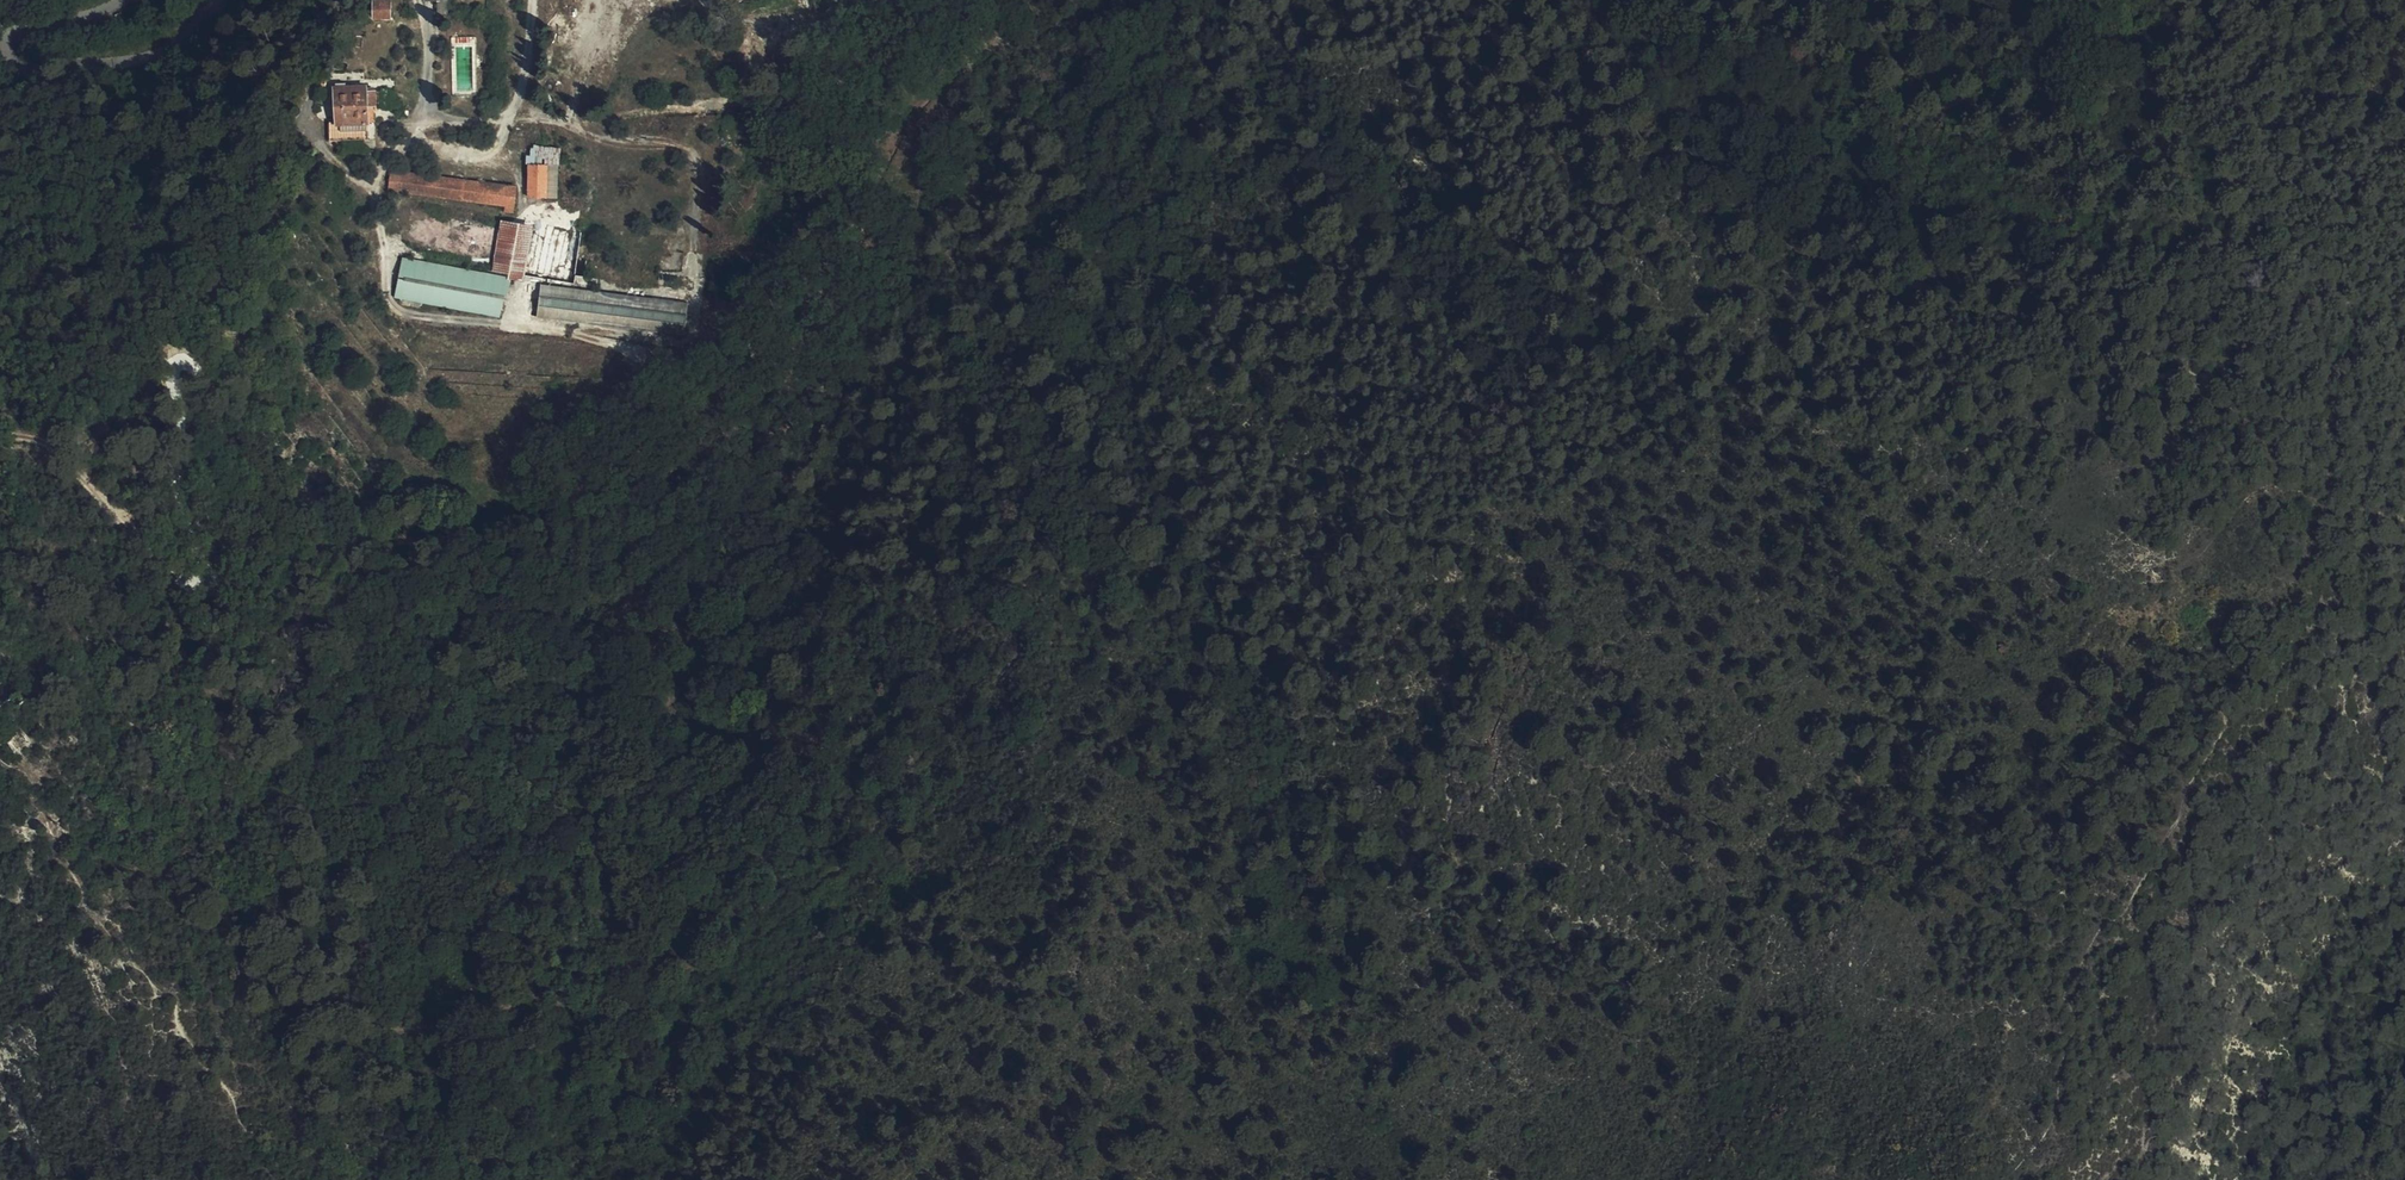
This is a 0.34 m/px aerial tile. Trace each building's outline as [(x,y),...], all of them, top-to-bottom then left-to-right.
[(366,10),(380,11),(380,0),(366,0),(366,10)] [(429,9),(439,9),(439,0),(429,0),(429,9)] [(360,80),(323,85),(323,102),(322,103),(323,112),(318,112),(320,136),(356,131),(356,122),(363,121),(360,80)] [(530,162),(549,161),(549,196),(559,196),(558,145),(530,145),(530,162)] [(373,181),(387,183),(392,180),(415,180),(414,168),(377,161),(373,181)] [(533,163),(514,162),(512,197),(531,198),(533,163)] [(259,166),(250,177),(260,183),(268,172),(259,166)] [(392,180),(387,183),(488,203),(487,209),(497,211),(502,184),(414,168),(415,180),(392,180)] [(482,237),(474,274),(490,277),(506,281),(515,243),(482,237)] [(490,277),(474,274),(393,257),(386,290),(483,311),(490,277)] [(689,299),(541,283),(537,316),(625,326),(626,318),(686,324),(689,299)]
